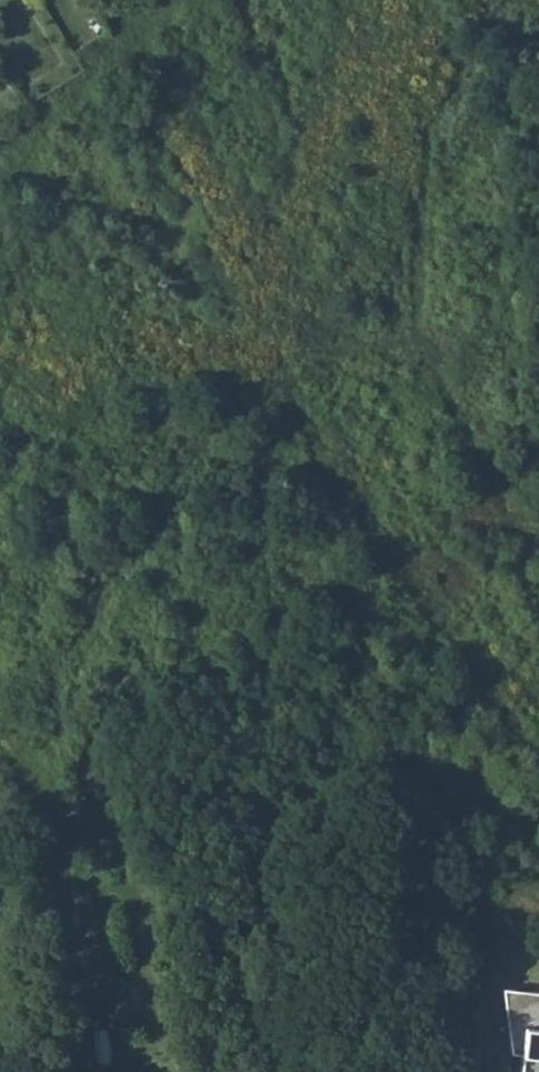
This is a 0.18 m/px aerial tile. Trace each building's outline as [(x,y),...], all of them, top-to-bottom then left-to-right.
[(515,1071),(538,1071),(538,992),(503,987),(515,1071)]
